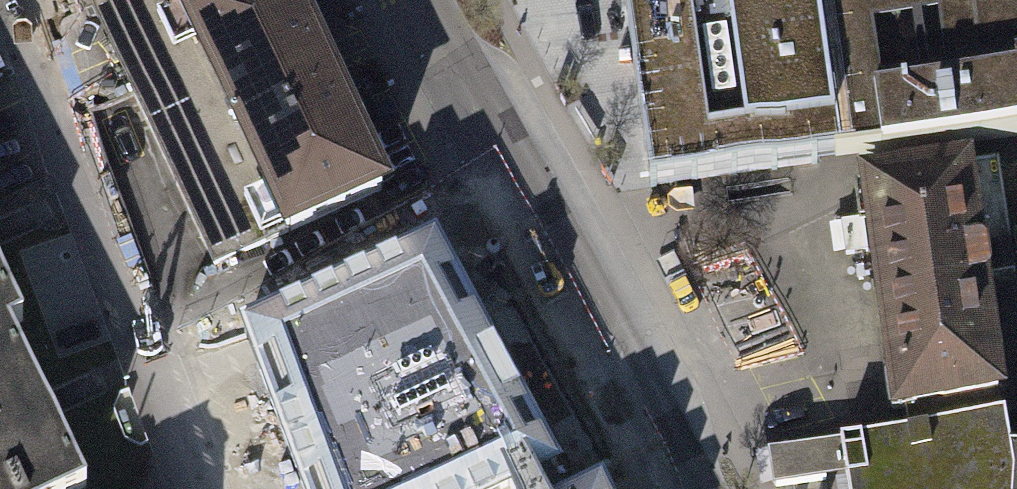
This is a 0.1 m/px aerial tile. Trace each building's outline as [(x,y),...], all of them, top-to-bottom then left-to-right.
[(99,2),(222,268),(384,193),(295,0),(104,0),(99,2)] [(649,185),(841,158),(1016,134),(1016,0),(623,0),(649,185)] [(864,179),(897,408),(998,394),(981,282),(1016,278),(999,165),(965,171),(964,165),(864,179)] [(243,330),(303,488),(556,488),(548,472),(556,468),(434,240),(243,330)] [(91,484),(51,403),(14,325),(28,318),(0,259),(0,488),(80,488),(91,484)] [(846,475),(848,488),(1014,488),(1015,475),(1011,450),(1005,412),(906,428),(840,438),(846,475)] [(829,439),(819,441),(824,478),(834,477),(846,475),(840,438),(829,439)] [(776,486),(824,478),(819,441),(770,448),(776,486)]
